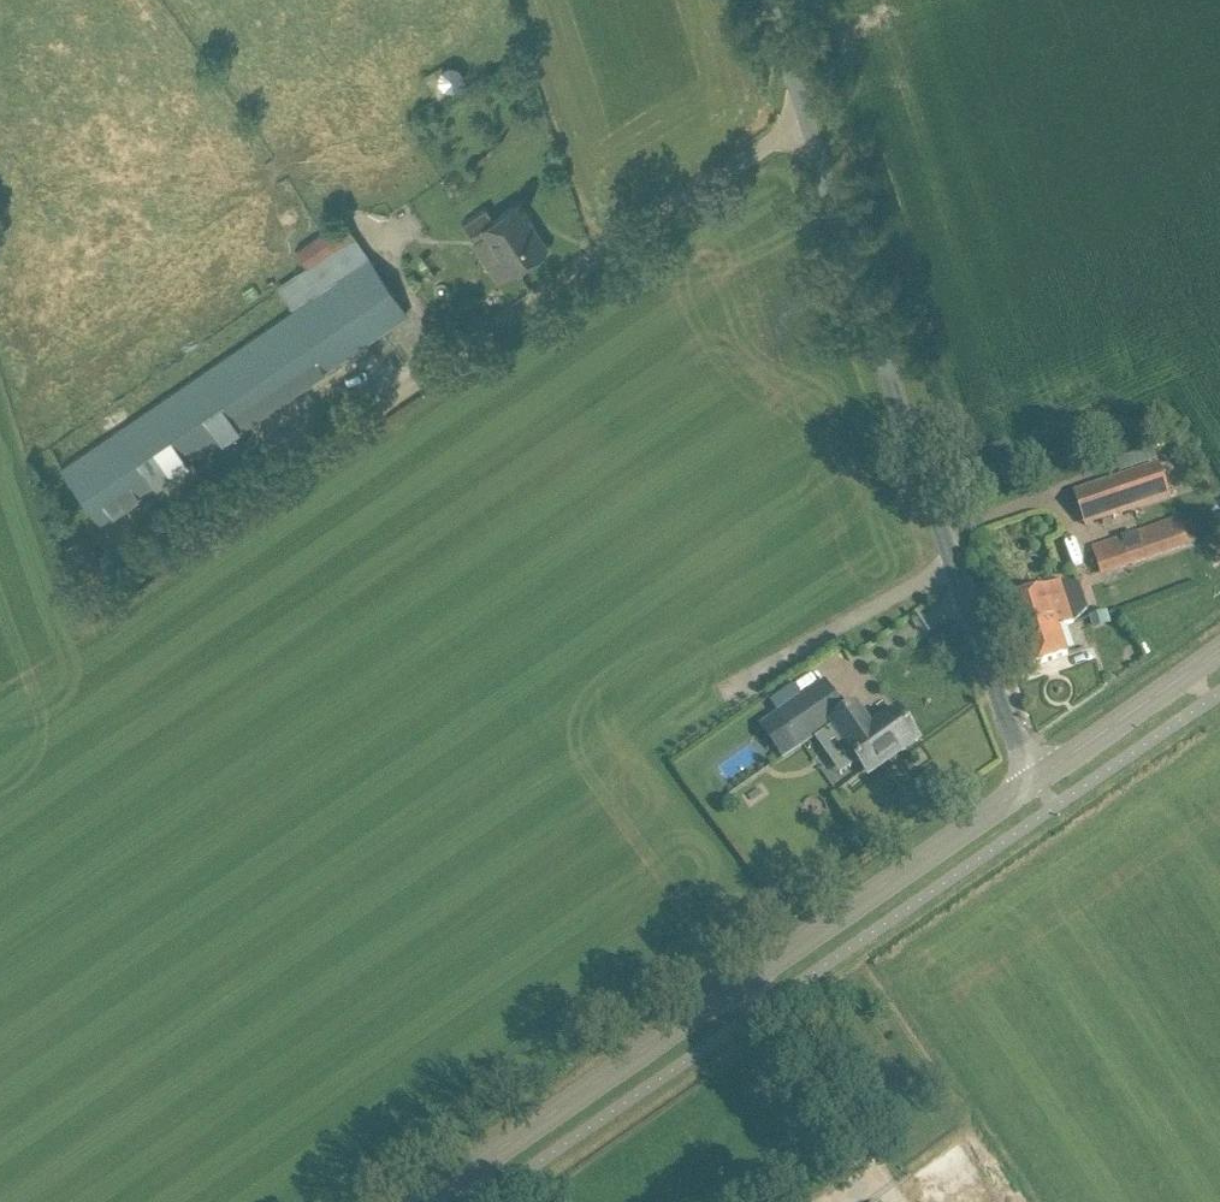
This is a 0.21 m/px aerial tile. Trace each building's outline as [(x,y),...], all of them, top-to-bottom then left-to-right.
[(441,68),(438,78),(443,87),(452,89),(462,84),(464,74),(459,66),(449,64),(441,68)] [(486,206),(463,222),(475,240),(485,232),(512,269),(547,246),(535,228),(532,229),(515,204),(494,218),(486,206)] [(407,313),(369,257),(61,467),(100,523),(407,313)] [(1123,476),(1098,485),(1109,517),(1170,496),(1159,464),(1123,476)] [(1132,564),(1187,545),(1179,519),(1094,548),(1101,569),(1130,559),(1132,564)] [(1213,538),(1208,545),(1219,555),(1219,544),(1213,538)] [(1061,582),(1008,599),(1019,633),(1072,616),(1074,622),(1088,608),(1080,586),(1061,582)] [(1072,616),(1019,633),(1030,667),(1068,655),(1060,631),(1059,627),(1074,622),(1072,616)] [(938,637),(933,649),(943,653),(948,641),(938,637)] [(778,714),(761,726),(783,759),(815,736),(833,723),(860,762),(867,771),(900,748),(902,752),(920,739),(898,708),(872,727),(857,705),(846,712),(825,682),(803,697),(778,714)] [(778,714),(803,697),(795,684),(770,701),(778,714)] [(744,715),(726,729),(732,737),(749,723),(744,715)]
